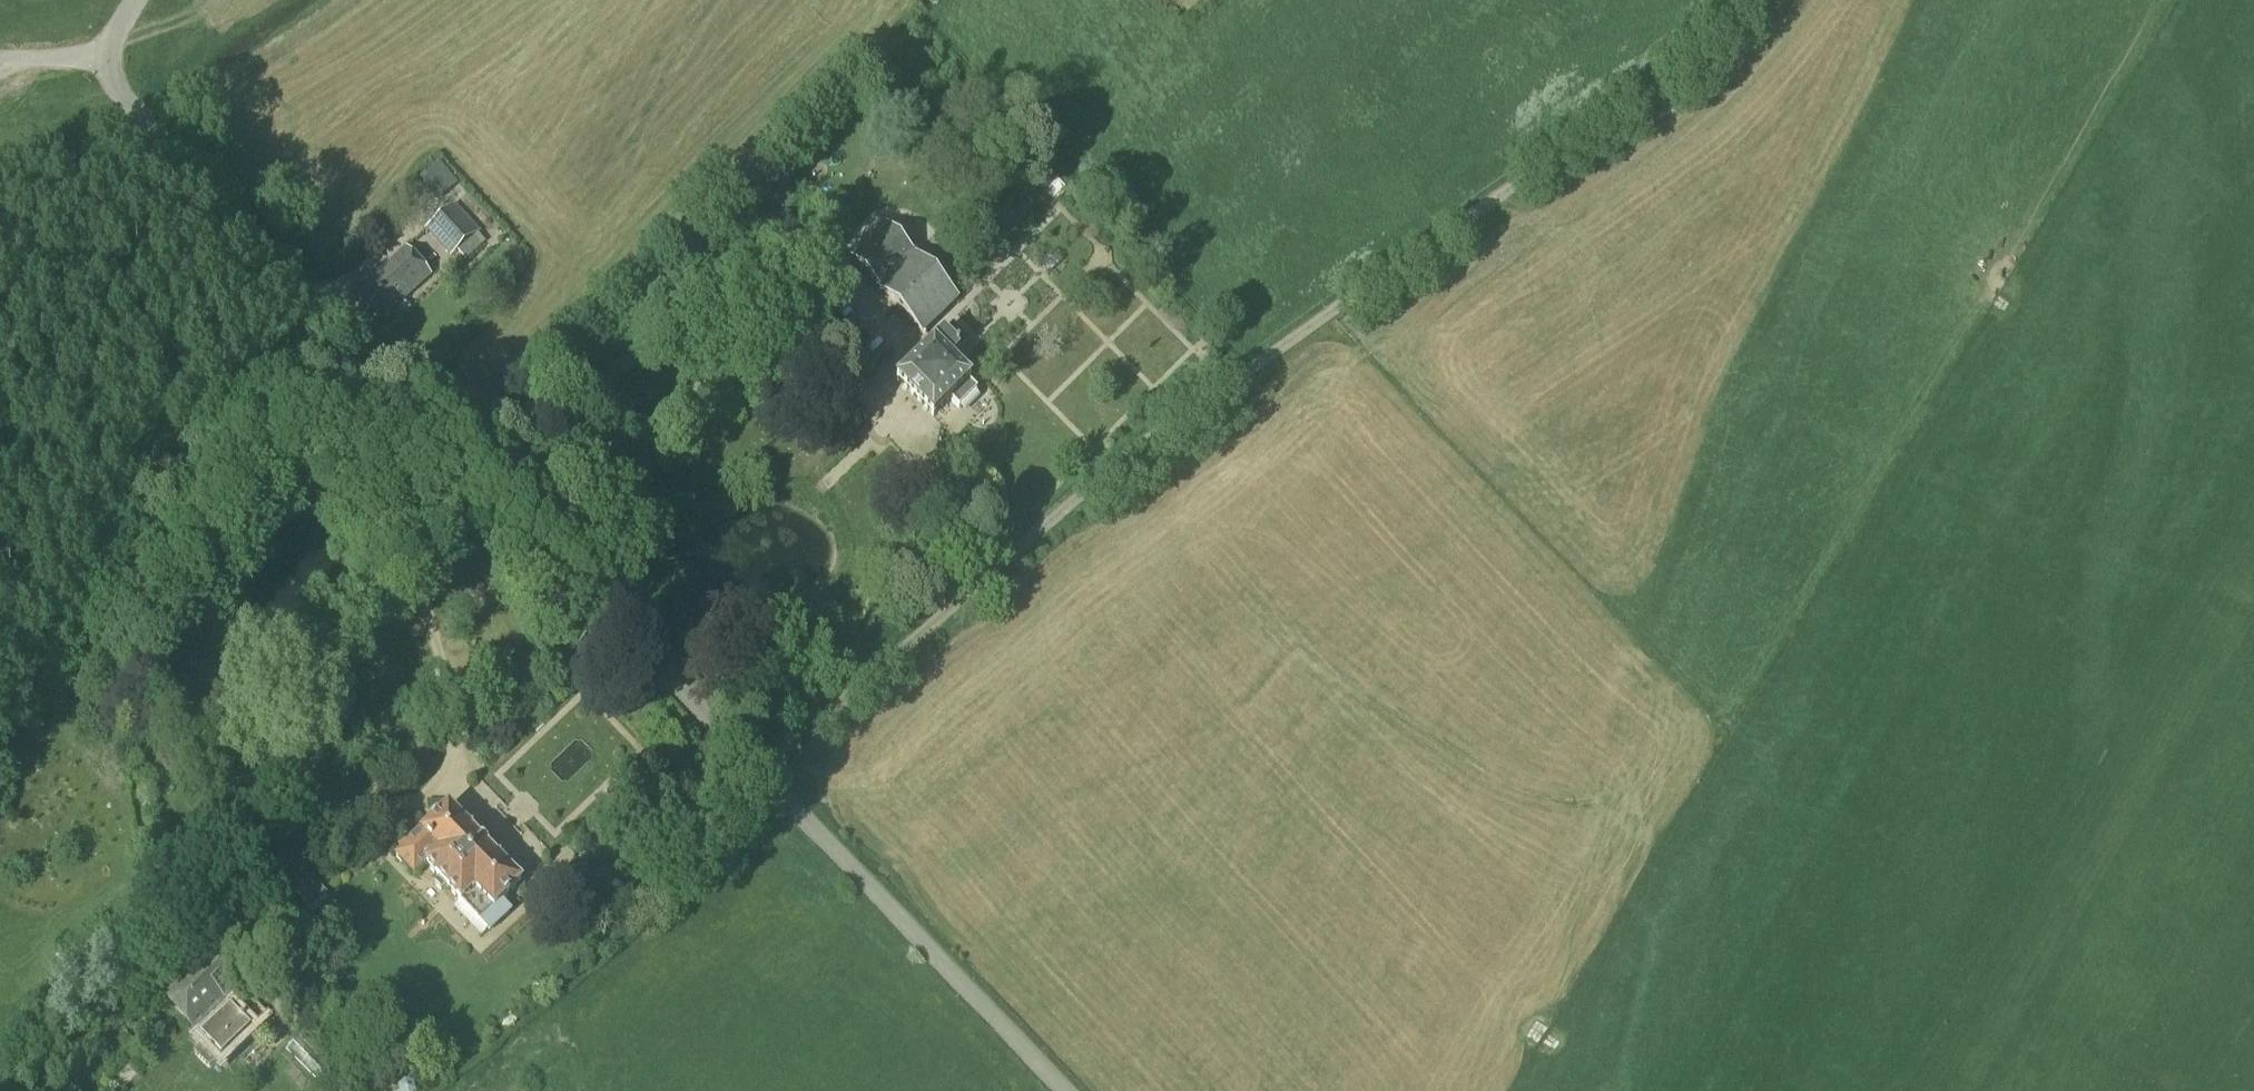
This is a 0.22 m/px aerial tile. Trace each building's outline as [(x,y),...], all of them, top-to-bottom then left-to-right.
[(1011,210),(1016,204),(1010,198),(1004,204),(1011,210)] [(429,225),(455,253),(456,253),(464,261),(485,242),(477,234),(480,231),(454,203),(429,225)] [(884,226),(852,259),(879,288),(878,289),(922,334),(957,299),(884,226)] [(353,294),(379,323),(394,310),(393,309),(430,276),(405,248),(368,282),(367,281),(353,294)] [(1094,291),(1094,278),(1079,277),(1079,291),(1094,291)] [(913,363),(896,380),(932,417),(949,400),(958,409),(976,391),(968,382),(970,380),(963,373),(968,368),(957,357),(970,345),(953,328),(945,337),(944,336),(936,344),(934,342),(913,363)] [(396,858),(413,876),(425,866),(460,903),(488,933),(511,912),(501,902),(520,883),(448,808),(396,858)] [(310,910),(325,897),(312,882),(297,895),(310,910)] [(208,940),(154,991),(199,1038),(200,1037),(206,1044),(195,1055),(209,1070),(220,1059),(260,1022),(240,1001),(253,988),(208,940)]
